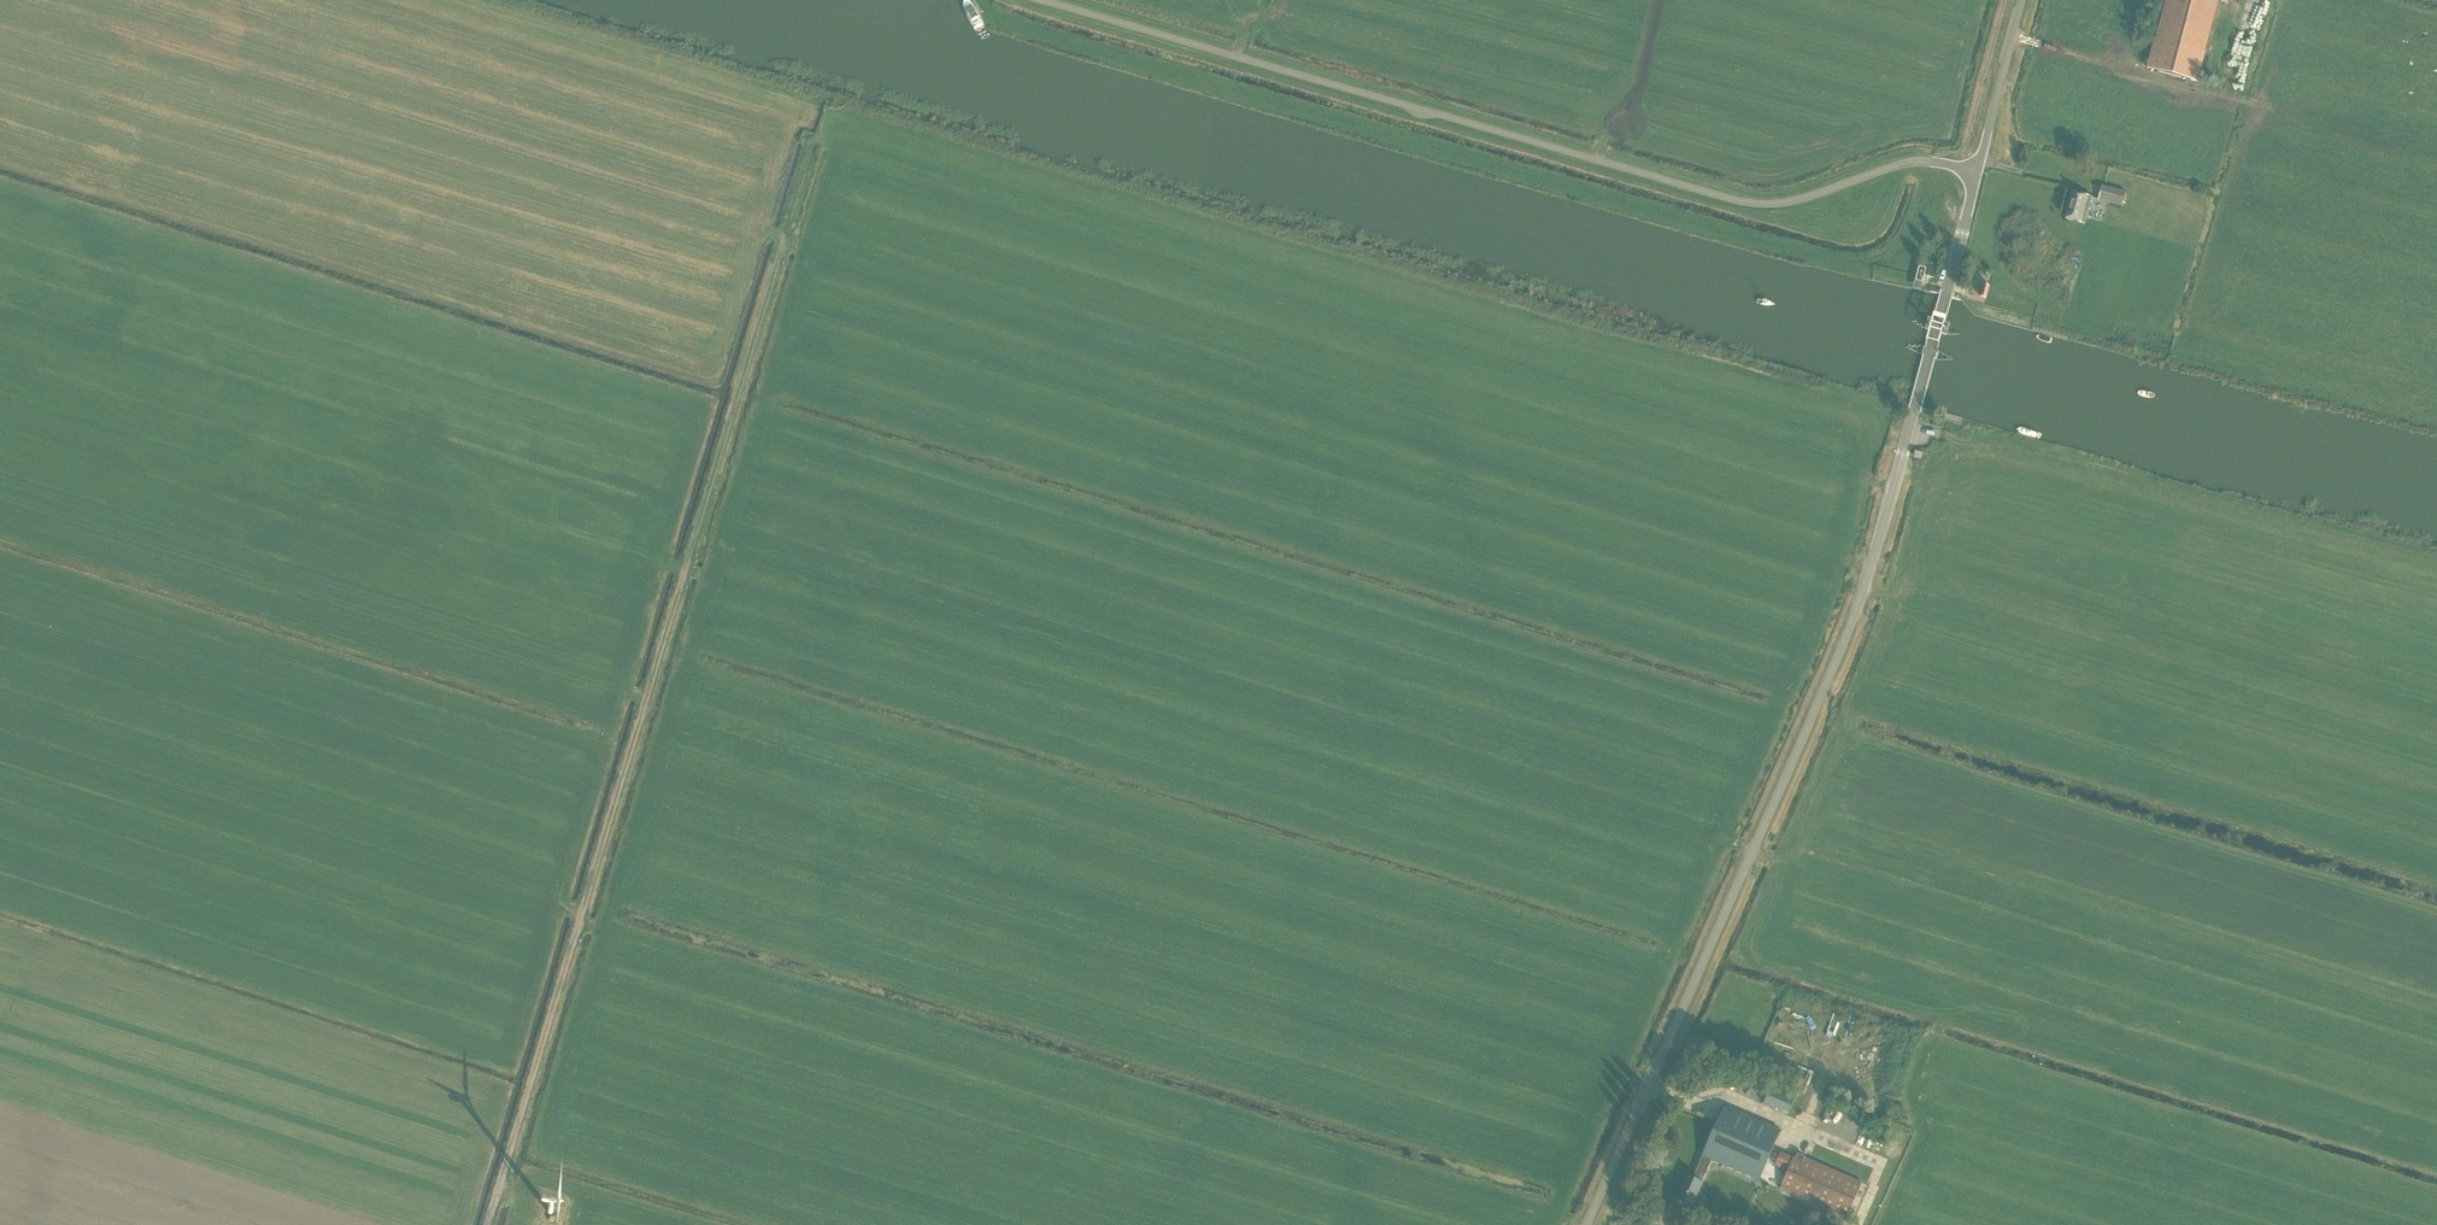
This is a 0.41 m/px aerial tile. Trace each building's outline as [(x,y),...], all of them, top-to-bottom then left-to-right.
[(2147,68),(2196,81),(2218,0),(2166,0),(2147,68)] [(2119,171),(2113,169),(2110,184),(2116,185),(2119,171)] [(2118,179),(2116,189),(2102,185),(2098,199),(2122,205),(2126,191),(2128,181),(2118,179)] [(2102,233),(2110,206),(2091,201),(2092,196),(2073,191),(2066,218),(2085,223),(2086,218),(2098,221),(2095,232),(2102,233)] [(1926,268),(1919,266),(1915,280),(1922,282),(1926,268)] [(1936,268),(1930,266),(1927,276),(1933,277),(1936,268)] [(1986,297),(1990,285),(1984,284),(1981,296),(1986,297)] [(1950,322),(1928,316),(1924,328),(1947,334),(1950,322)] [(1939,350),(1923,346),(1921,354),(1936,358),(1939,350)] [(1923,452),(1916,450),(1914,457),(1921,459),(1923,452)] [(1752,1098),(1758,1083),(1731,1071),(1724,1086),(1752,1098)] [(1788,1113),(1797,1093),(1773,1082),(1764,1102),(1788,1113)] [(1759,1180),(1781,1130),(1724,1106),(1703,1155),(1693,1177),(1687,1175),(1677,1199),(1692,1205),(1710,1166),(1709,1166),(1712,1159),(1759,1180)] [(1793,1157),(1780,1151),(1774,1164),(1787,1170),(1779,1188),(1846,1217),(1862,1182),(1795,1152),(1793,1157)]
